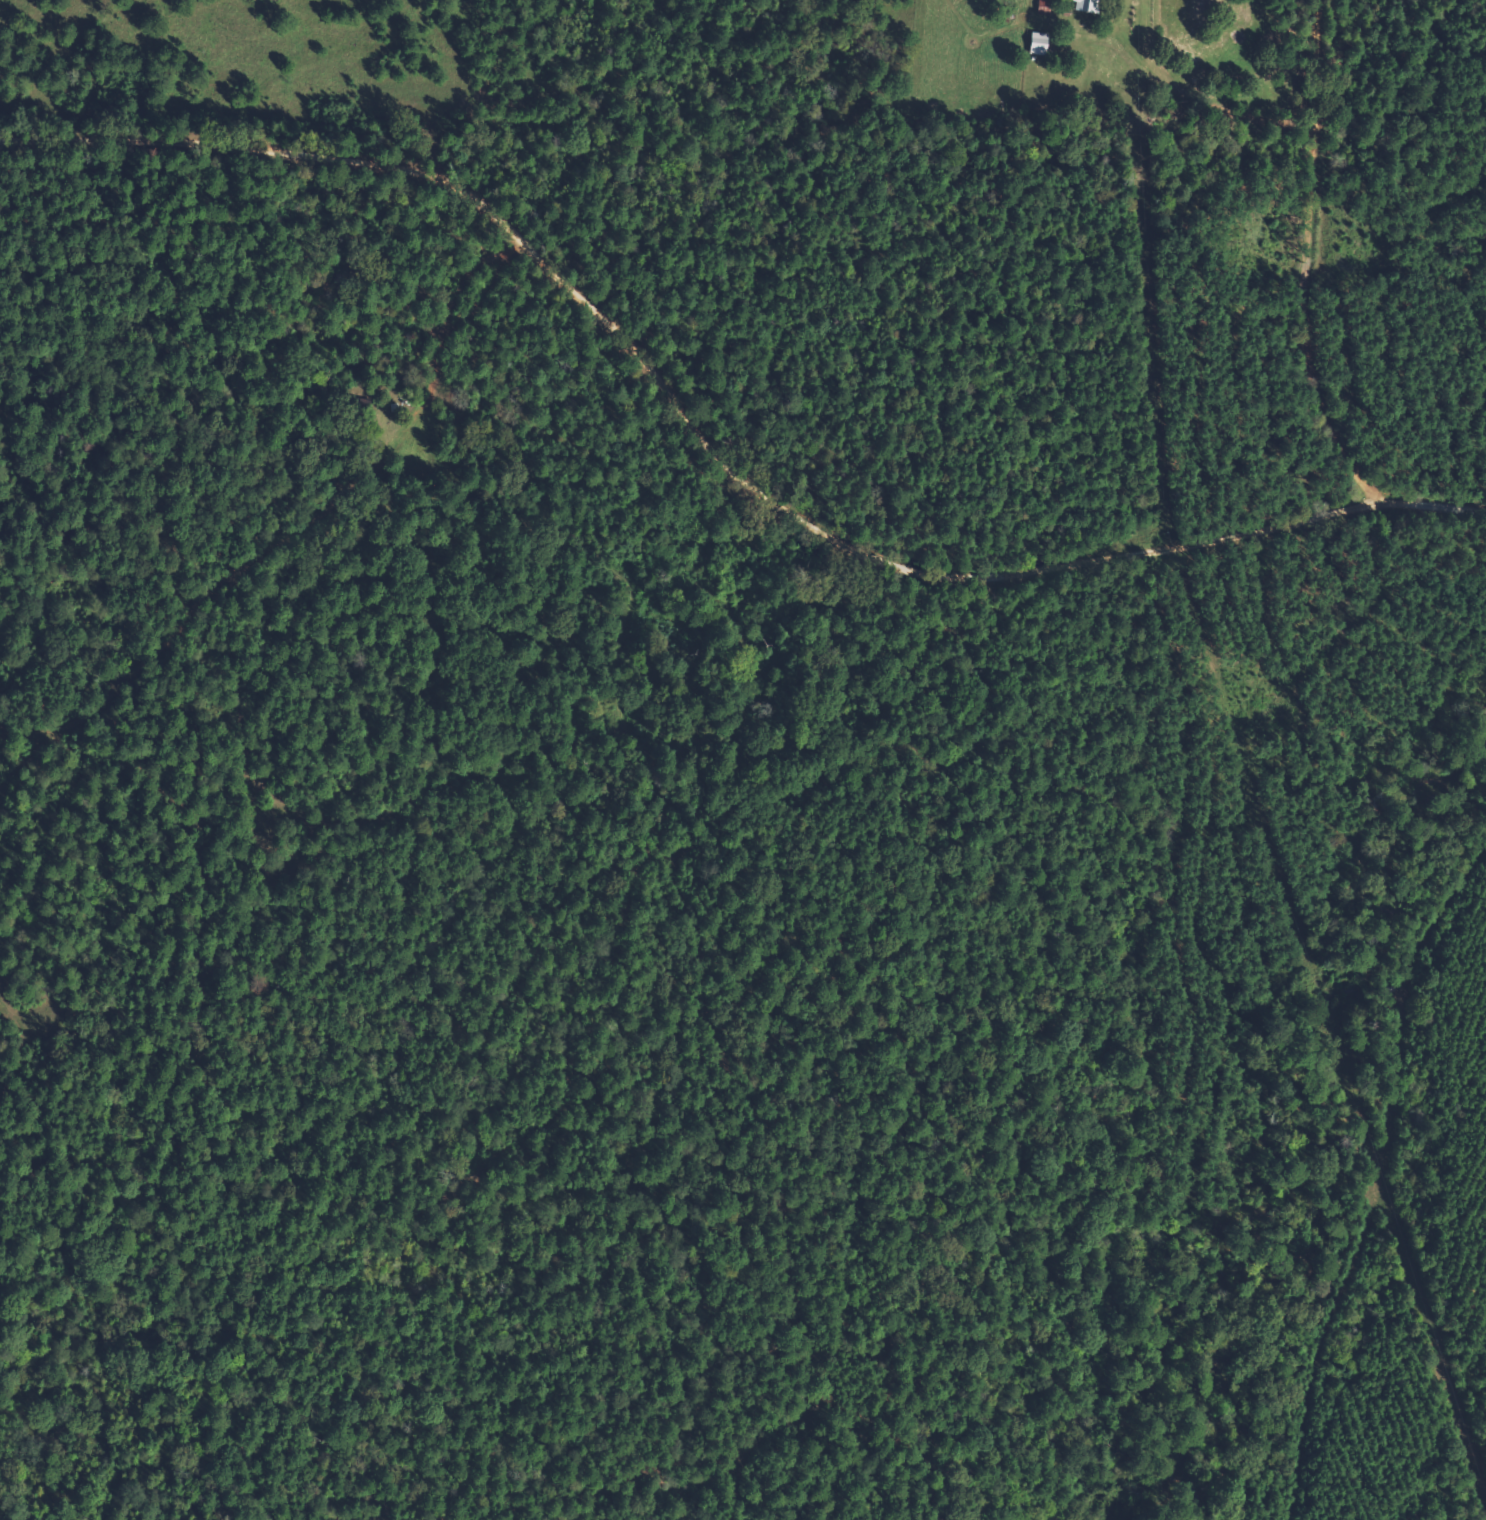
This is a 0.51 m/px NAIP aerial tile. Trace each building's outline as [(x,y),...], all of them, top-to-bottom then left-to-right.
[(1096,14),(1099,0),(1074,0),(1072,10),(1096,14)]
